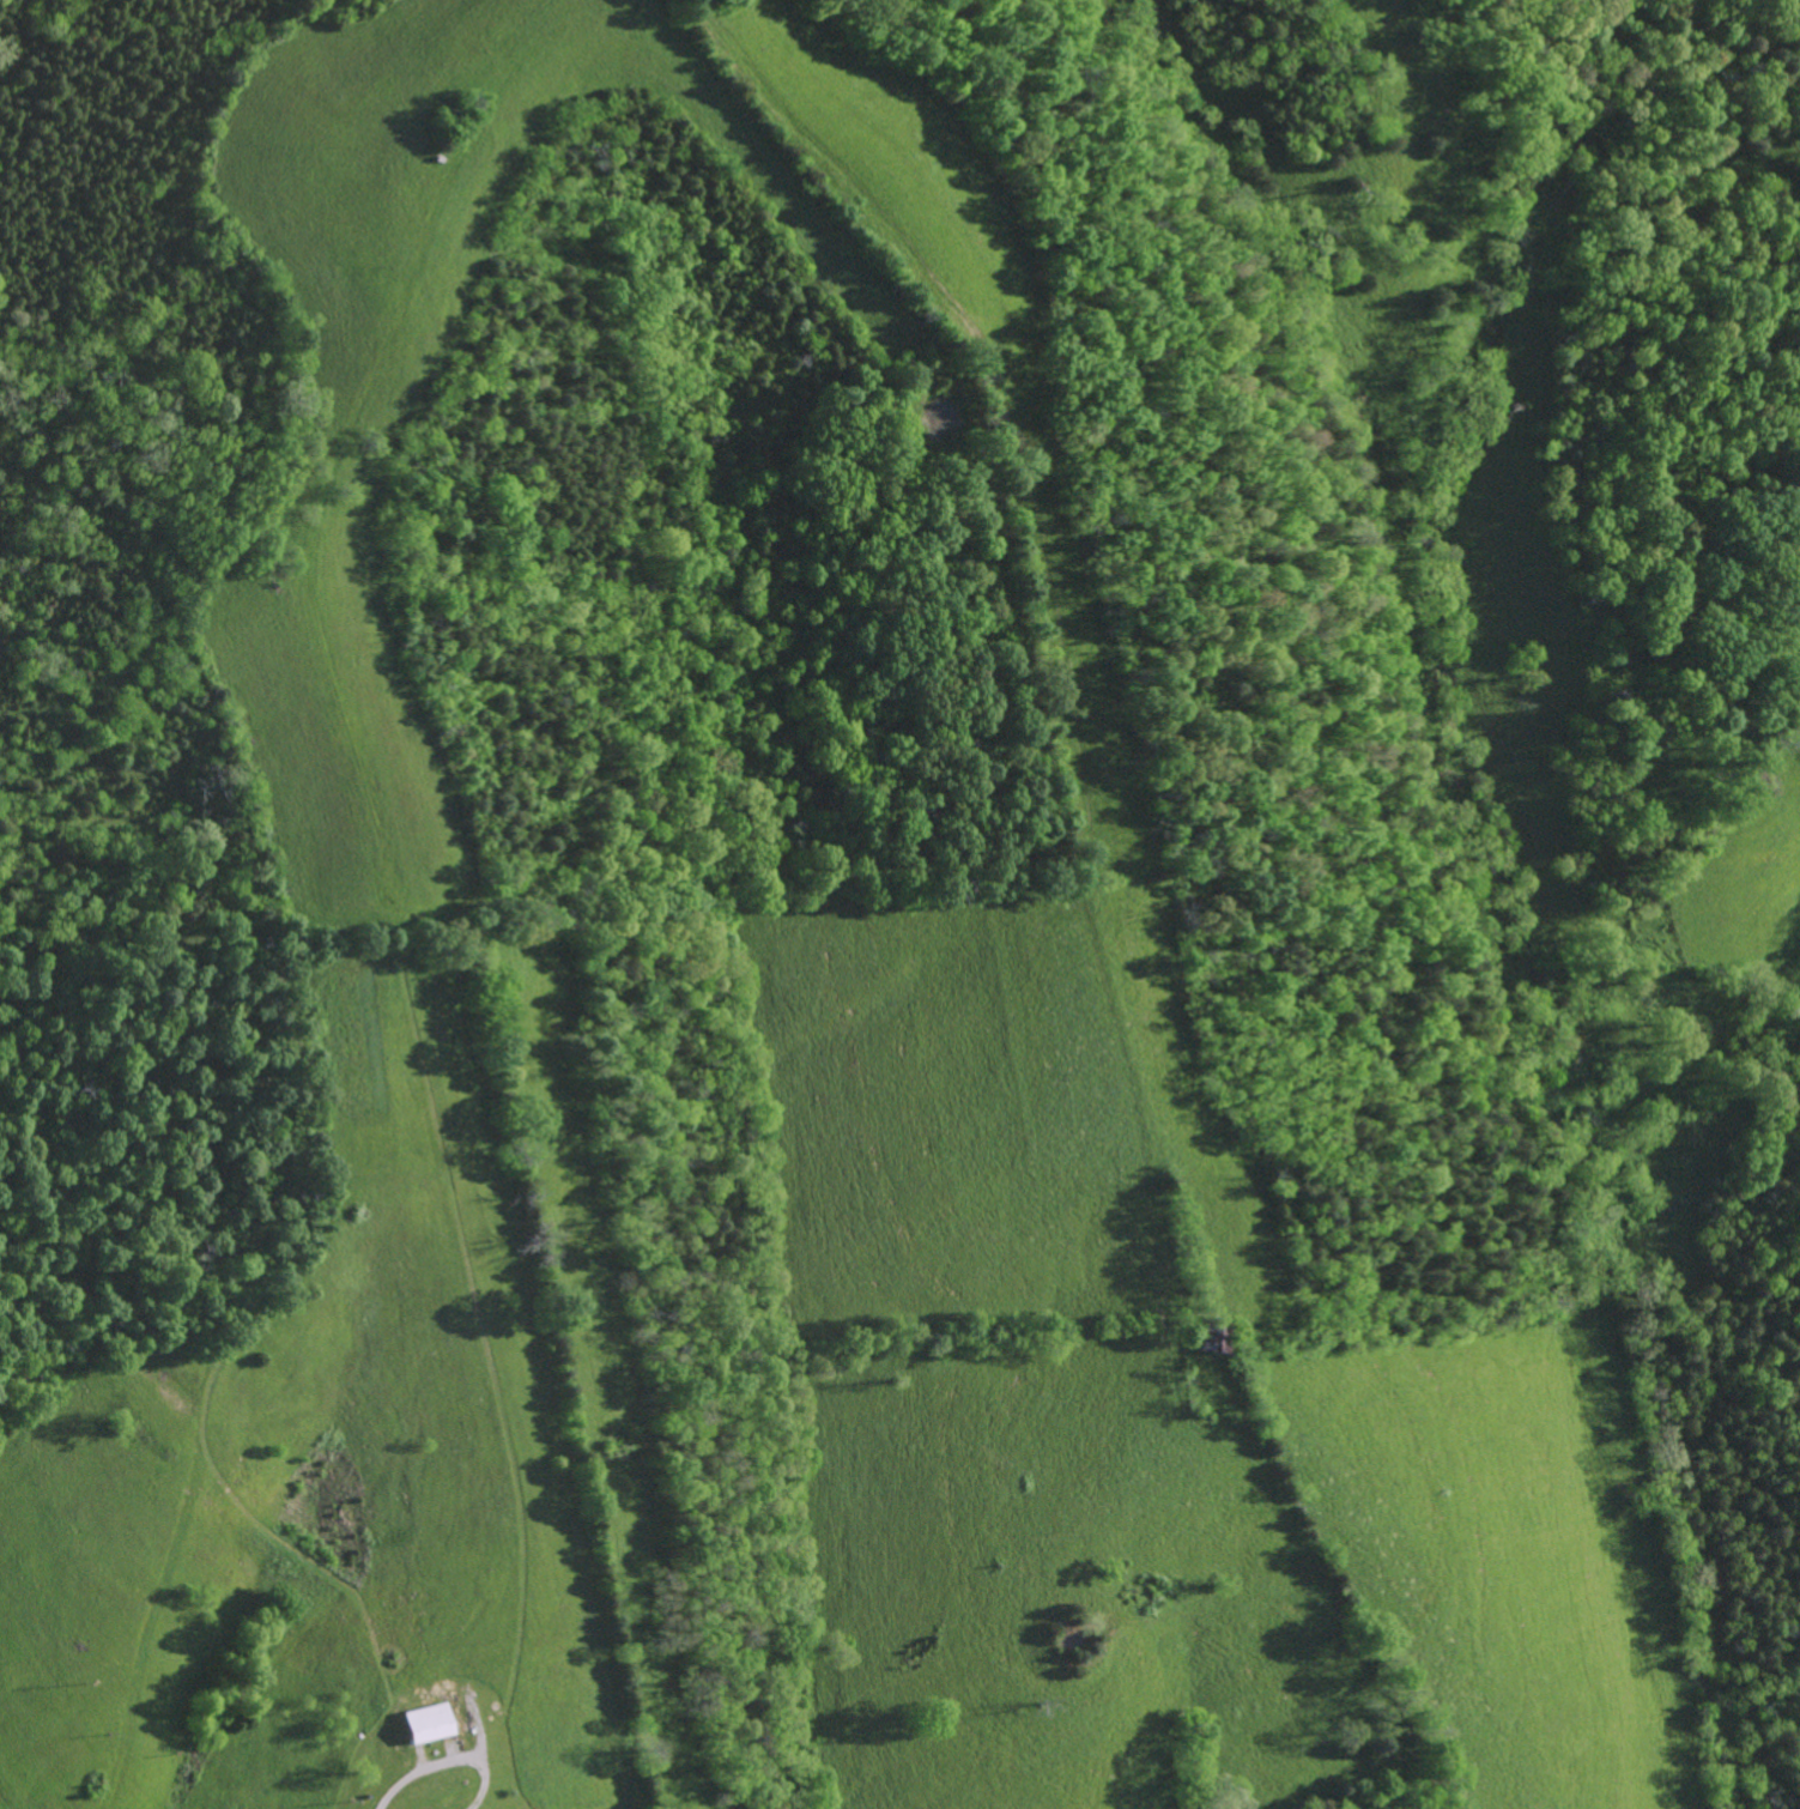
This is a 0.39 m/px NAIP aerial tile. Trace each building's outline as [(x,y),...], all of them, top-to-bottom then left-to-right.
[(455,1735),(449,1703),(406,1710),(412,1743),(455,1735)]
